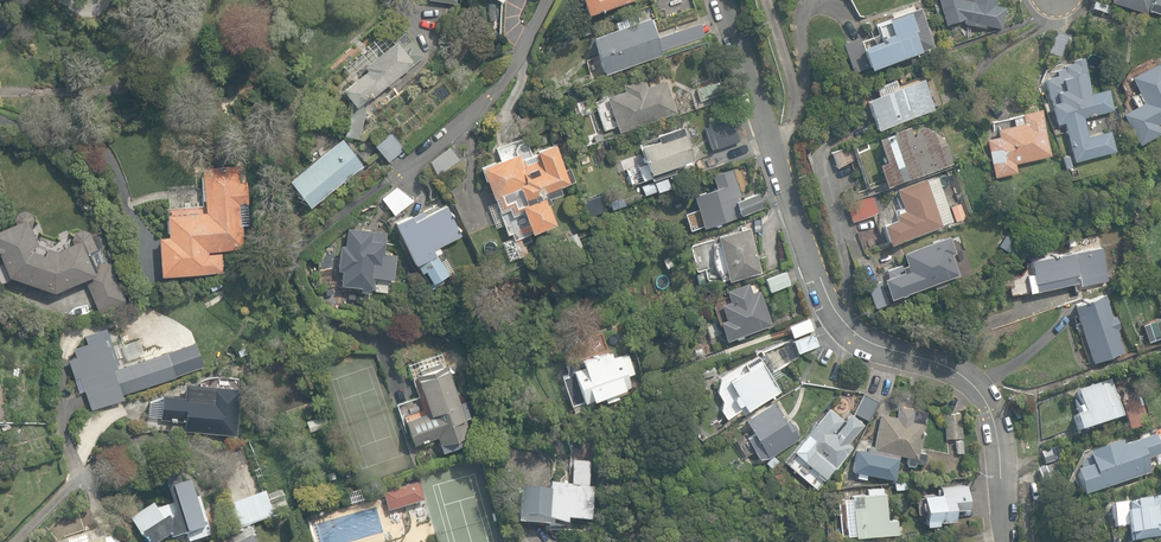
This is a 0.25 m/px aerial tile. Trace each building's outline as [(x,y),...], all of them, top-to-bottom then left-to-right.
[(586,15),(631,0),(581,0),(586,15)] [(1000,28),(1005,7),(993,5),(994,0),(937,0),(945,24),(962,19),(963,23),(985,28),(985,25),(1000,28)] [(1108,4),(1147,14),(1148,12),(1160,16),(1160,0),(1109,0),(1108,4)] [(843,43),(852,72),(867,66),(868,69),(919,51),(912,31),(914,30),(908,12),(874,24),(878,34),(861,41),(860,37),(843,43)] [(590,37),(603,76),(661,55),(660,53),(705,37),(699,22),(656,38),(652,28),(648,17),(590,37)] [(344,136),(359,140),(368,99),(371,97),(374,101),(381,96),(378,91),(387,84),(390,87),(400,79),(397,76),(424,55),(406,31),(393,41),(394,43),(364,66),(367,70),(342,89),(352,101),(344,136)] [(1049,53),(1062,57),(1069,35),(1057,31),(1049,53)] [(1064,120),(1074,159),(1113,150),(1109,133),(1086,138),(1080,115),(1111,107),(1106,90),(1088,95),(1083,77),(1087,76),(1084,64),(1080,65),(1079,62),(1065,66),(1065,68),(1056,70),(1057,76),(1045,79),(1057,122),(1064,120)] [(1138,145),(1160,133),(1160,132),(1157,124),(1160,122),(1160,71),(1157,63),(1130,77),(1138,92),(1130,97),(1135,107),(1121,114),(1138,145)] [(606,97),(619,132),(676,112),(665,80),(647,86),(644,77),(622,84),(625,91),(606,97)] [(866,99),(877,130),(902,121),(902,122),(910,120),(909,118),(934,110),(923,79),(896,88),(895,86),(887,89),(888,91),(866,99)] [(697,89),(701,101),(723,93),(719,81),(697,89)] [(985,139),(993,177),(1017,172),(1015,163),(1050,156),(1040,108),(1019,113),(1020,115),(997,121),(998,127),(995,128),(997,136),(985,139)] [(709,125),(716,148),(739,141),(731,118),(709,125)] [(639,146),(651,180),(673,172),(671,165),(691,159),(681,126),(655,134),(657,140),(639,146)] [(885,186),(952,163),(946,143),(938,145),(933,129),(930,130),(926,127),(921,126),(918,128),(915,131),(914,136),(913,136),(909,126),(892,132),(892,133),(877,138),(876,138),(884,162),(877,164),(885,186)] [(374,145),(388,161),(404,147),(390,131),(374,145)] [(289,180),(310,207),(342,181),(344,183),(350,179),(348,177),(363,166),(342,139),(332,147),(327,141),(316,150),(321,155),(289,180)] [(502,243),(507,261),(529,253),(524,238),(533,235),(532,231),(554,224),(547,204),(548,204),(547,198),(559,194),(556,187),(573,182),(567,166),(561,168),(552,140),(529,147),(526,139),(495,149),(498,160),(477,167),(483,187),(485,187),(491,206),(488,207),(495,229),(502,227),(505,235),(510,233),(512,240),(502,243)] [(830,153),(836,169),(858,160),(852,144),(830,153)] [(430,162),(437,176),(459,160),(449,147),(430,162)] [(1067,172),(1077,171),(1076,163),(1066,164),(1067,172)] [(159,237),(161,275),(193,273),(210,272),(209,270),(219,269),(218,255),(208,256),(208,252),(244,250),(243,225),(248,225),(247,205),(249,205),(247,166),(204,168),(204,175),(202,175),(203,201),(206,200),(206,205),(167,207),(168,233),(169,233),(170,236),(159,237)] [(685,214),(690,230),(744,214),(743,213),(763,207),(757,190),(740,196),(732,168),(711,175),(715,187),(691,194),(696,211),(685,214)] [(880,225),(888,246),(941,226),(940,222),(943,221),(927,179),(896,190),(904,211),(894,215),(896,220),(880,225)] [(640,187),(643,195),(655,191),(652,183),(640,187)] [(381,198),(395,215),(414,200),(396,186),(381,198)] [(847,205),(852,221),(878,213),(873,196),(847,205)] [(950,208),(955,222),(965,218),(960,204),(950,208)] [(424,271),(429,284),(448,275),(439,255),(442,253),(439,245),(460,235),(446,205),(424,215),(422,210),(394,224),(413,265),(416,264),(420,273),(424,271)] [(99,313),(126,302),(109,262),(96,268),(90,253),(97,249),(90,232),(82,229),(74,232),(71,239),(74,245),(55,250),(47,247),(45,254),(35,251),(33,247),(39,245),(31,225),(34,219),(31,212),(24,210),(17,212),(14,220),(16,224),(0,230),(0,255),(9,275),(55,292),(83,280),(99,313)] [(717,235),(729,280),(762,272),(750,226),(717,235)] [(360,291),(370,292),(371,288),(373,288),(374,277),(394,279),(397,254),(384,253),(387,232),(347,227),(345,245),(340,245),(337,269),(341,270),(340,284),(361,287),(360,291)] [(566,237),(571,251),(581,247),(576,233),(566,237)] [(948,235),(900,253),(903,262),(886,268),(889,276),(881,280),(888,299),(958,273),(951,255),(954,254),(948,235)] [(1011,247),(1014,240),(1008,237),(1005,244),(1011,247)] [(1006,277),(1009,295),(1078,283),(1079,286),(1107,281),(1101,247),(1027,260),(1019,274),(1006,277)] [(764,278),(768,291),(790,283),(785,271),(764,278)] [(1160,290),(1160,279),(1152,282),(1155,292),(1160,290)] [(867,285),(874,308),(887,303),(880,281),(867,285)] [(719,321),(726,340),(735,337),(736,339),(743,337),(742,334),(771,324),(759,290),(751,293),(748,283),(726,290),(730,300),(720,304),(726,319),(719,321)] [(1071,305),(1092,362),(1124,351),(1116,327),(1120,326),(1118,319),(1114,320),(1104,293),(1071,305)] [(1147,342),(1160,338),(1160,321),(1159,316),(1141,322),(1147,342)] [(787,325),(791,337),(812,329),(808,318),(787,325)] [(79,376),(91,408),(124,397),(124,395),(178,376),(169,350),(117,369),(116,365),(120,363),(107,325),(83,333),(85,341),(71,346),(74,355),(66,358),(73,378),(79,376)] [(793,340),(797,353),(818,345),(814,333),(793,340)] [(571,371),(583,405),(630,389),(626,376),(632,374),(627,358),(621,360),(619,354),(611,357),(608,350),(579,360),(581,367),(571,371)] [(743,404),(747,410),(778,391),(759,359),(746,366),(747,368),(728,380),(737,395),(734,397),(739,406),(743,404)] [(436,436),(441,451),(472,440),(465,422),(471,420),(464,400),(460,401),(446,365),(416,376),(428,412),(404,420),(413,445),(436,436)] [(1073,415),(1078,431),(1122,417),(1117,400),(1120,399),(1118,392),(1115,394),(1110,379),(1075,391),(1080,406),(1076,408),(1078,414),(1073,415)] [(187,430),(237,434),(240,387),(212,385),(212,387),(200,386),(200,388),(189,387),(188,396),(187,396),(185,396),(163,394),(161,419),(185,421),(185,430),(186,430),(187,430)] [(855,414),(867,420),(877,400),(865,394),(855,414)] [(747,437),(759,458),(765,454),(767,456),(799,437),(797,434),(797,429),(795,425),(790,423),(788,419),(784,421),(773,402),(744,419),(753,433),(747,437)] [(828,408),(790,453),(822,480),(852,446),(849,443),(865,425),(850,412),(843,421),(828,408)] [(852,470),(894,479),(899,454),(907,456),(906,464),(914,465),(915,462),(924,463),(925,452),(918,451),(925,416),(900,411),(899,417),(880,413),(873,445),(868,444),(867,450),(856,448),(852,470)] [(943,413),(945,438),(962,437),(960,412),(943,413)] [(1082,496),(1146,475),(1141,461),(1160,454),(1155,435),(1121,446),(1119,441),(1087,452),(1091,465),(1073,471),(1082,496)] [(1040,452),(1045,465),(1064,459),(1060,446),(1040,452)] [(764,462),(771,470),(779,462),(772,454),(764,462)] [(548,520),(568,524),(568,519),(592,521),(594,488),(589,488),(590,461),(572,460),(570,485),(549,484),(548,491),(520,489),(518,517),(548,520)] [(1037,469),(1042,483),(1058,477),(1053,463),(1037,469)] [(864,481),(865,474),(857,473),(855,480),(864,481)] [(145,541),(162,541),(168,538),(184,533),(187,541),(194,541),(215,535),(202,495),(195,497),(190,483),(180,486),(177,476),(162,481),(170,506),(157,510),(155,502),(130,517),(145,541)] [(923,512),(925,527),(931,527),(931,524),(937,523),(937,521),(953,519),(952,505),(968,503),(966,479),(939,481),(940,492),(922,494),(922,496),(916,497),(917,513),(923,512)] [(383,493),(388,511),(424,501),(419,483),(383,493)] [(852,495),(855,536),(897,533),(896,518),(887,519),(885,492),(882,492),(881,487),(874,488),(874,493),(852,495)] [(229,505),(237,529),(271,517),(288,512),(281,490),(267,495),(265,492),(229,505)] [(1131,541),(1160,535),(1156,511),(1160,510),(1160,496),(1109,505),(1113,529),(1128,526),(1131,541)] [(1119,541),(1118,534),(1111,535),(1112,541),(1117,541),(1119,541)]
